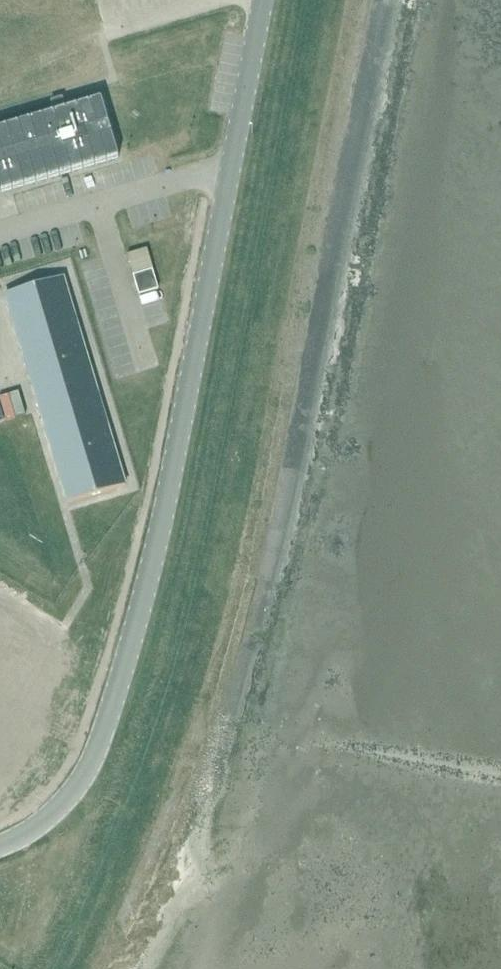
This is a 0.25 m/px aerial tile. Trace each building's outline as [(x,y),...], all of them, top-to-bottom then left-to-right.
[(0,130),(0,194),(12,190),(118,159),(100,100),(0,130)] [(51,103),(54,113),(59,112),(64,110),(62,100),(51,103)] [(147,250),(128,255),(133,275),(153,269),(147,250)] [(153,271),(133,276),(139,296),(159,290),(153,271)] [(41,411),(68,503),(126,485),(64,278),(6,295),(41,411)]
